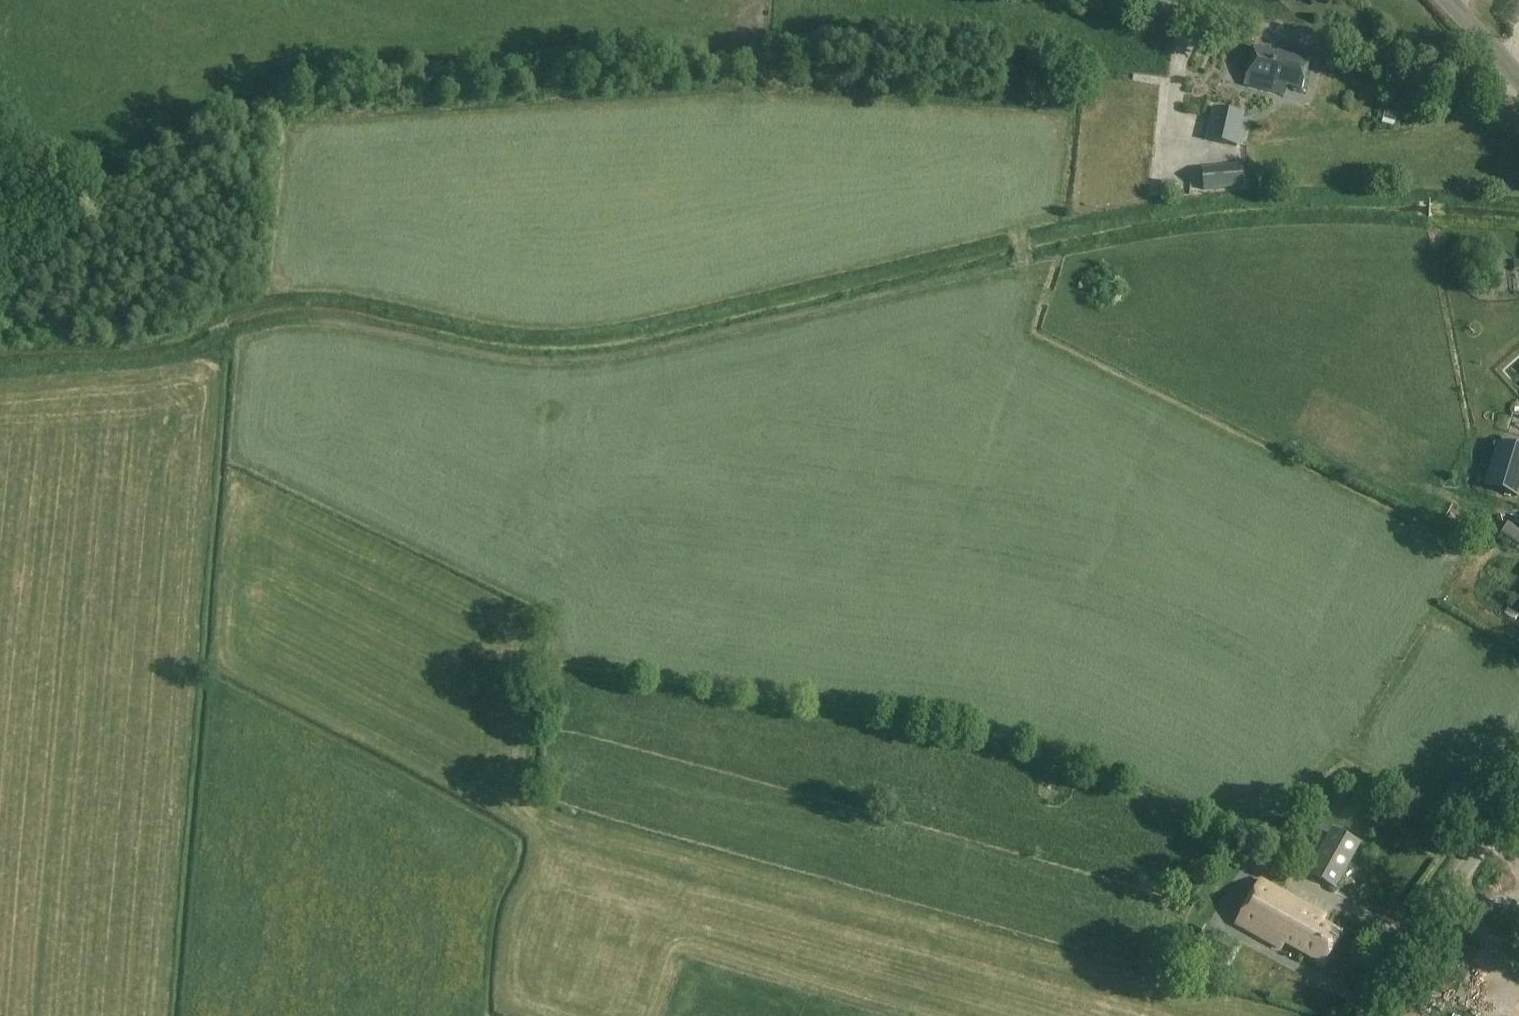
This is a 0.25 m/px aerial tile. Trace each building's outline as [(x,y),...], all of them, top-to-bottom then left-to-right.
[(1310,62),(1254,49),(1246,85),(1285,94),(1287,86),(1304,90),(1310,62)] [(1238,147),(1245,116),(1213,109),(1207,140),(1238,147)] [(1241,166),(1201,169),(1203,189),(1242,187),(1241,166)] [(1518,492),(1518,448),(1497,441),(1483,487),(1517,497),(1518,492)] [(1334,828),(1307,873),(1337,889),(1362,845),(1334,828)] [(1283,950),(1286,943),(1324,965),(1342,934),(1324,924),(1328,918),(1262,881),(1238,924),(1283,950)] [(1226,966),(1238,943),(1207,926),(1195,949),(1226,966)]
